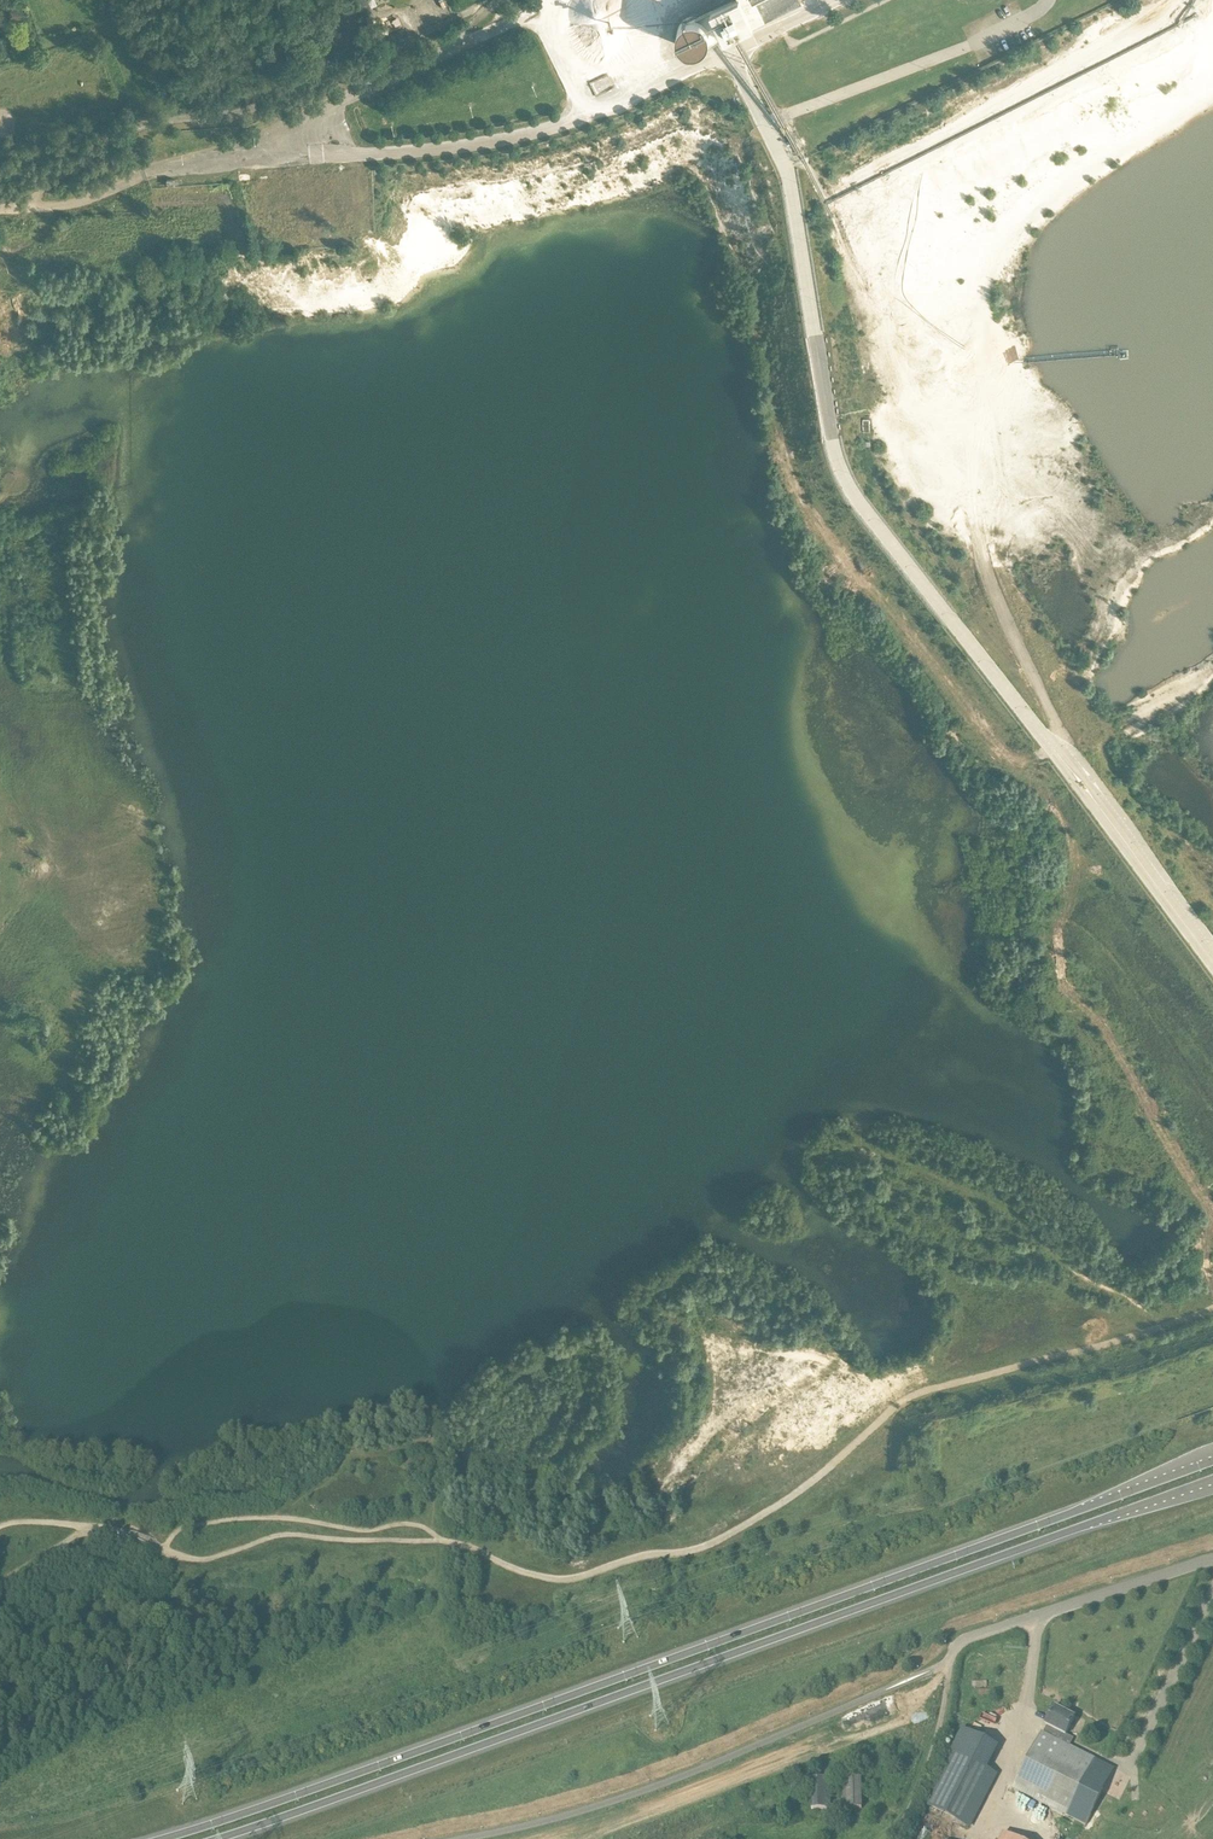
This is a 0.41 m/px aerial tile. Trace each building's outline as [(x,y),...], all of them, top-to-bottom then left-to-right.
[(797,0),(731,0),(695,17),(694,17),(692,17),(691,17),(690,17),(688,18),(687,19),(686,19),(685,20),(683,21),(682,22),(680,25),(679,27),(678,30),(678,32),(678,35),(678,39),(679,41),(680,42),(682,44),(683,46),(684,46),(685,47),(686,48),(687,49),(689,49),(690,50),(691,50),(693,50),(695,50),(698,50),(700,49),(701,49),(703,48),(705,46),(706,45),(707,45),(707,44),(708,43),(752,21),(752,22),(797,0)] [(11,20),(24,20),(23,10),(10,10),(11,20)] [(403,33),(401,29),(391,34),(393,38),(403,33)] [(1054,1707),(1045,1725),(1066,1736),(1075,1717),(1054,1707)] [(1013,1789),(1082,1824),(1110,1767),(1042,1732),(1013,1789)] [(967,1829),(995,1774),(985,1768),(968,1760),(940,1815),(967,1829)] [(861,1778),(842,1779),(843,1809),(862,1808),(861,1778)] [(811,1779),(811,1810),(831,1809),(830,1779),(811,1779)]
